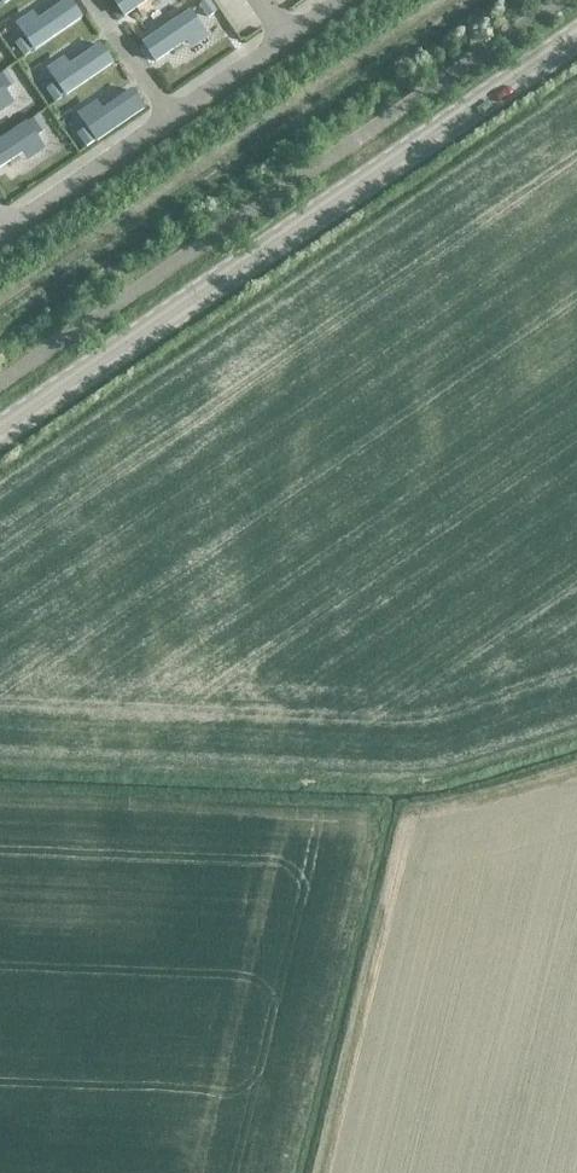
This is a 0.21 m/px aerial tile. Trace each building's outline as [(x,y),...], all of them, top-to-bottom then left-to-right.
[(5,10),(19,0),(0,0),(0,3),(5,10)] [(112,2),(126,22),(156,1),(161,9),(174,0),(115,0),(112,2)] [(218,16),(209,2),(200,7),(209,21),(218,16)] [(17,28),(35,56),(84,23),(71,3),(40,23),(35,16),(17,28)] [(211,41),(191,14),(143,47),(157,67),(187,46),(193,53),(211,41)] [(33,55),(24,41),(15,47),(24,61),(33,55)] [(48,73),(66,101),(115,69),(102,49),(71,69),(66,61),(48,73)] [(9,74),(0,79),(0,80),(8,94),(17,88),(9,74)] [(0,85),(0,118),(16,107),(0,85)] [(63,101),(54,86),(45,92),(54,106),(63,101)] [(78,118),(97,146),(146,114),(132,94),(102,114),(97,106),(78,118)] [(48,133),(40,119),(31,125),(39,139),(48,133)] [(27,126),(0,145),(0,175),(24,158),(29,166),(47,153),(27,126)] [(95,147),(86,132),(77,138),(86,152),(95,147)]
